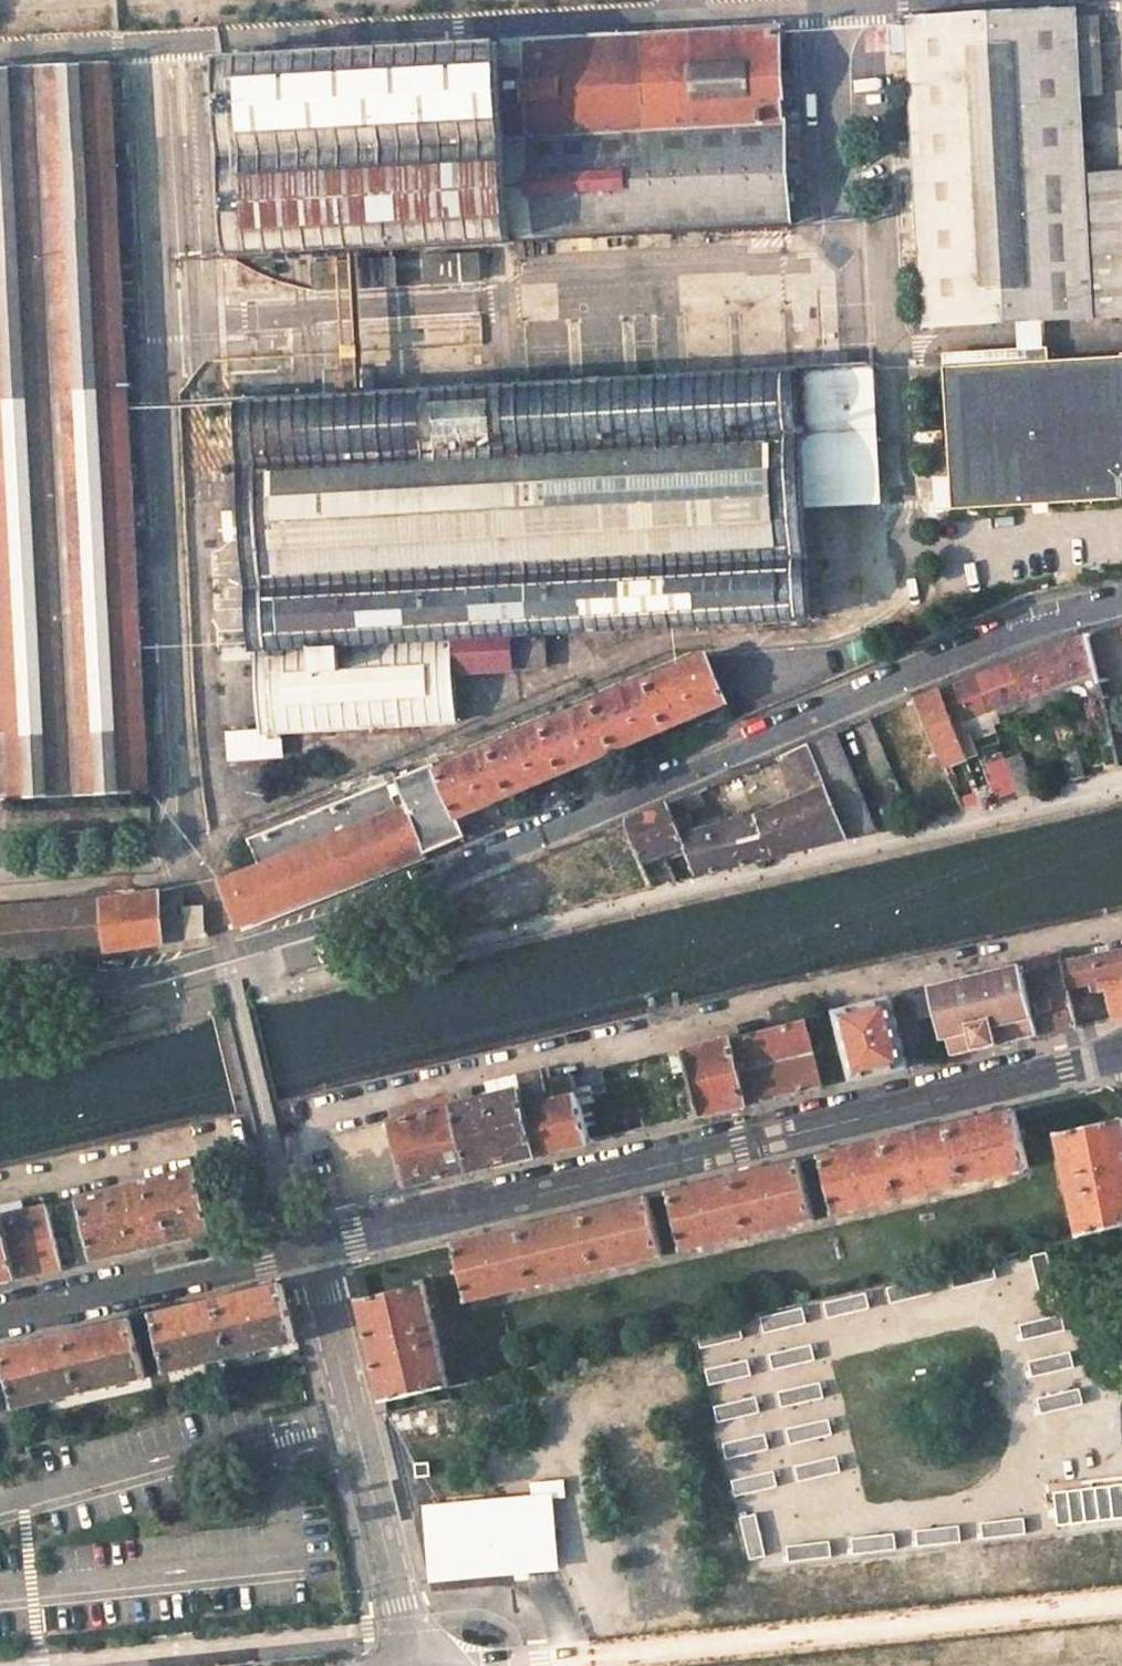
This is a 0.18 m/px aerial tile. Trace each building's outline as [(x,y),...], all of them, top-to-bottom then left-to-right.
[(68,15),(67,0),(21,0),(22,18),(68,15)] [(1073,10),(904,19),(919,323),(1088,315),(1082,177),(1073,10)] [(786,225),(776,29),(221,59),(233,255),(294,252),(500,240),(786,225)] [(3,798),(146,789),(108,66),(0,72),(0,755),(3,798)] [(1082,177),(1088,315),(1121,313),(1121,175),(1082,177)] [(473,252),(421,255),(422,280),(474,277),(473,252)] [(389,257),(310,261),(311,286),(390,283),(389,257)] [(244,264),(245,289),(279,287),(278,262),(244,264)] [(1121,495),(1121,352),(940,361),(948,504),(1121,495)] [(811,372),(820,512),(852,510),(884,508),(875,368),(843,370),(811,372)] [(806,589),(795,372),(507,387),(328,397),(327,373),(314,373),(310,373),(311,398),(244,402),(241,402),(260,732),(451,722),(451,680),(459,679),(459,671),(539,667),(538,631),(807,617),(806,589)] [(310,373),(243,376),(244,402),(311,398),(310,373)] [(1008,665),(1019,698),(1094,670),(1085,636),(1041,652),(1008,665)] [(705,661),(438,774),(458,821),(726,708),(705,661)] [(988,673),(974,678),(986,710),(1019,698),(1008,665),(988,673)] [(950,724),(986,710),(974,678),(913,702),(936,755),(937,757),(959,747),(962,755),(964,758),(978,752),(970,734),(957,739),(950,724)] [(825,787),(830,797),(846,836),(877,829),(834,733),(807,744),(825,787)] [(776,757),(795,799),(825,787),(807,744),(776,757)] [(962,755),(959,747),(937,757),(940,764),(962,755)] [(1055,755),(1063,782),(1085,776),(1078,749),(1055,755)] [(1017,753),(1004,757),(1015,786),(1028,782),(1017,753)] [(1002,758),(988,762),(1000,792),(1013,787),(1002,758)] [(458,821),(438,774),(435,768),(251,842),(262,867),(224,884),(243,927),(425,853),(426,855),(465,838),(458,821)] [(955,797),(959,807),(982,801),(977,791),(955,797)] [(682,796),(667,801),(673,816),(687,812),(682,796)] [(679,833),(683,846),(694,875),(846,836),(830,797),(758,824),(755,814),(693,829),(679,833)] [(679,833),(673,816),(667,801),(645,812),(627,819),(642,860),(683,846),(679,833)] [(673,816),(679,833),(693,829),(687,812),(673,816)] [(110,950),(181,939),(175,899),(174,897),(172,896),(170,894),(167,894),(164,893),(128,898),(92,902),(0,911),(0,959),(110,950)] [(1062,963),(1067,986),(1100,979),(1102,989),(1107,988),(1114,1017),(1121,1015),(1121,951),(1062,963)] [(1023,961),(1025,971),(1038,1035),(1062,1030),(1075,1027),(1067,986),(1062,963),(1060,953),(1023,961)] [(1038,1035),(1025,971),(996,977),(987,968),(984,969),(1001,1044),(1038,1035)] [(930,990),(936,1016),(939,1035),(947,1031),(952,1056),(979,1050),(1001,1044),(984,969),(960,974),(954,984),(930,990)] [(936,1016),(930,990),(912,994),(917,1021),(936,1016)] [(890,998),(836,1011),(853,1080),(875,1074),(906,1067),(890,998)] [(805,1018),(683,1050),(699,1117),(711,1114),(802,1092),(821,1087),(805,1018)] [(515,1080),(535,1156),(564,1149),(589,1143),(572,1079),(552,1083),(550,1072),(515,1080)] [(492,1098),(453,1107),(469,1172),(503,1163),(535,1156),(515,1080),(489,1086),(490,1091),(492,1098)] [(472,1091),(451,1096),(453,1107),(492,1098),(490,1091),(472,1095),(472,1091)] [(391,1111),(393,1122),(408,1186),(440,1179),(469,1172),(453,1107),(451,1096),(391,1111)] [(821,1155),(835,1213),(1027,1168),(1013,1111),(985,1117),(910,1134),(871,1143),(839,1151),(821,1155)] [(1059,1135),(1077,1239),(1121,1230),(1121,1123),(1059,1135)] [(684,1189),(669,1193),(682,1250),(815,1219),(801,1160),(777,1166),(684,1189)] [(164,1244),(215,1232),(200,1171),(81,1200),(96,1261),(143,1249),(164,1244)] [(454,1243),(468,1301),(661,1256),(647,1198),(625,1203),(550,1220),(473,1239),(454,1243)] [(81,1200),(65,1204),(73,1234),(80,1265),(96,1261),(81,1200)] [(47,1208),(25,1213),(22,1201),(1,1206),(18,1278),(33,1275),(62,1269),(54,1238),(47,1208)] [(65,1204),(47,1208),(54,1238),(73,1234),(65,1204)] [(18,1278),(1,1206),(0,1207),(0,1283),(18,1278)] [(995,1263),(953,1272),(957,1288),(999,1278),(995,1263)] [(930,1278),(888,1288),(891,1303),(933,1294),(930,1278)] [(424,1283),(358,1298),(384,1403),(448,1388),(424,1283)] [(172,1311),(151,1316),(165,1374),(298,1341),(283,1285),(263,1290),(172,1311)] [(867,1293),(825,1302),(829,1318),(871,1308),(867,1293)] [(804,1307),(762,1317),(765,1332),(807,1323),(804,1307)] [(1064,1316),(1022,1325),(1025,1340),(1067,1331),(1064,1316)] [(28,1345),(0,1352),(14,1409),(144,1379),(131,1321),(108,1326),(28,1345)] [(741,1322),(699,1332),(703,1347),(745,1338),(741,1322)] [(813,1345),(771,1354),(774,1370),(816,1360),(813,1345)] [(1071,1353),(1029,1362),(1032,1377),(1074,1368),(1071,1353)] [(749,1360),(707,1369),(710,1385),(752,1375),(749,1360)] [(822,1383),(780,1392),(783,1408),(825,1398),(822,1383)] [(1080,1390),(1038,1400),(1041,1415),(1083,1405),(1080,1390)] [(758,1397),(716,1407),(720,1422),(762,1413),(758,1397)] [(830,1419),(788,1429),(791,1444),(833,1435),(830,1419)] [(765,1434),(723,1444),(726,1459),(768,1450),(765,1434)] [(838,1457),(796,1465),(800,1482),(842,1473),(838,1457)] [(774,1471),(732,1481),(736,1496),(778,1487),(774,1471)] [(1054,1493),(1058,1525),(1121,1518),(1121,1485),(1054,1493)] [(423,1504),(430,1582),(516,1575),(516,1581),(530,1580),(530,1573),(560,1571),(553,1493),(423,1504)] [(756,1515),(742,1518),(751,1559),(765,1556),(756,1515)] [(1024,1518),(982,1522),(984,1538),(1026,1534),(1024,1518)] [(960,1525),(917,1530),(918,1546),(961,1542),(960,1525)] [(895,1533),(853,1537),(854,1553),(896,1548),(895,1533)] [(830,1542),(788,1546),(789,1562),(831,1557),(830,1542)]
